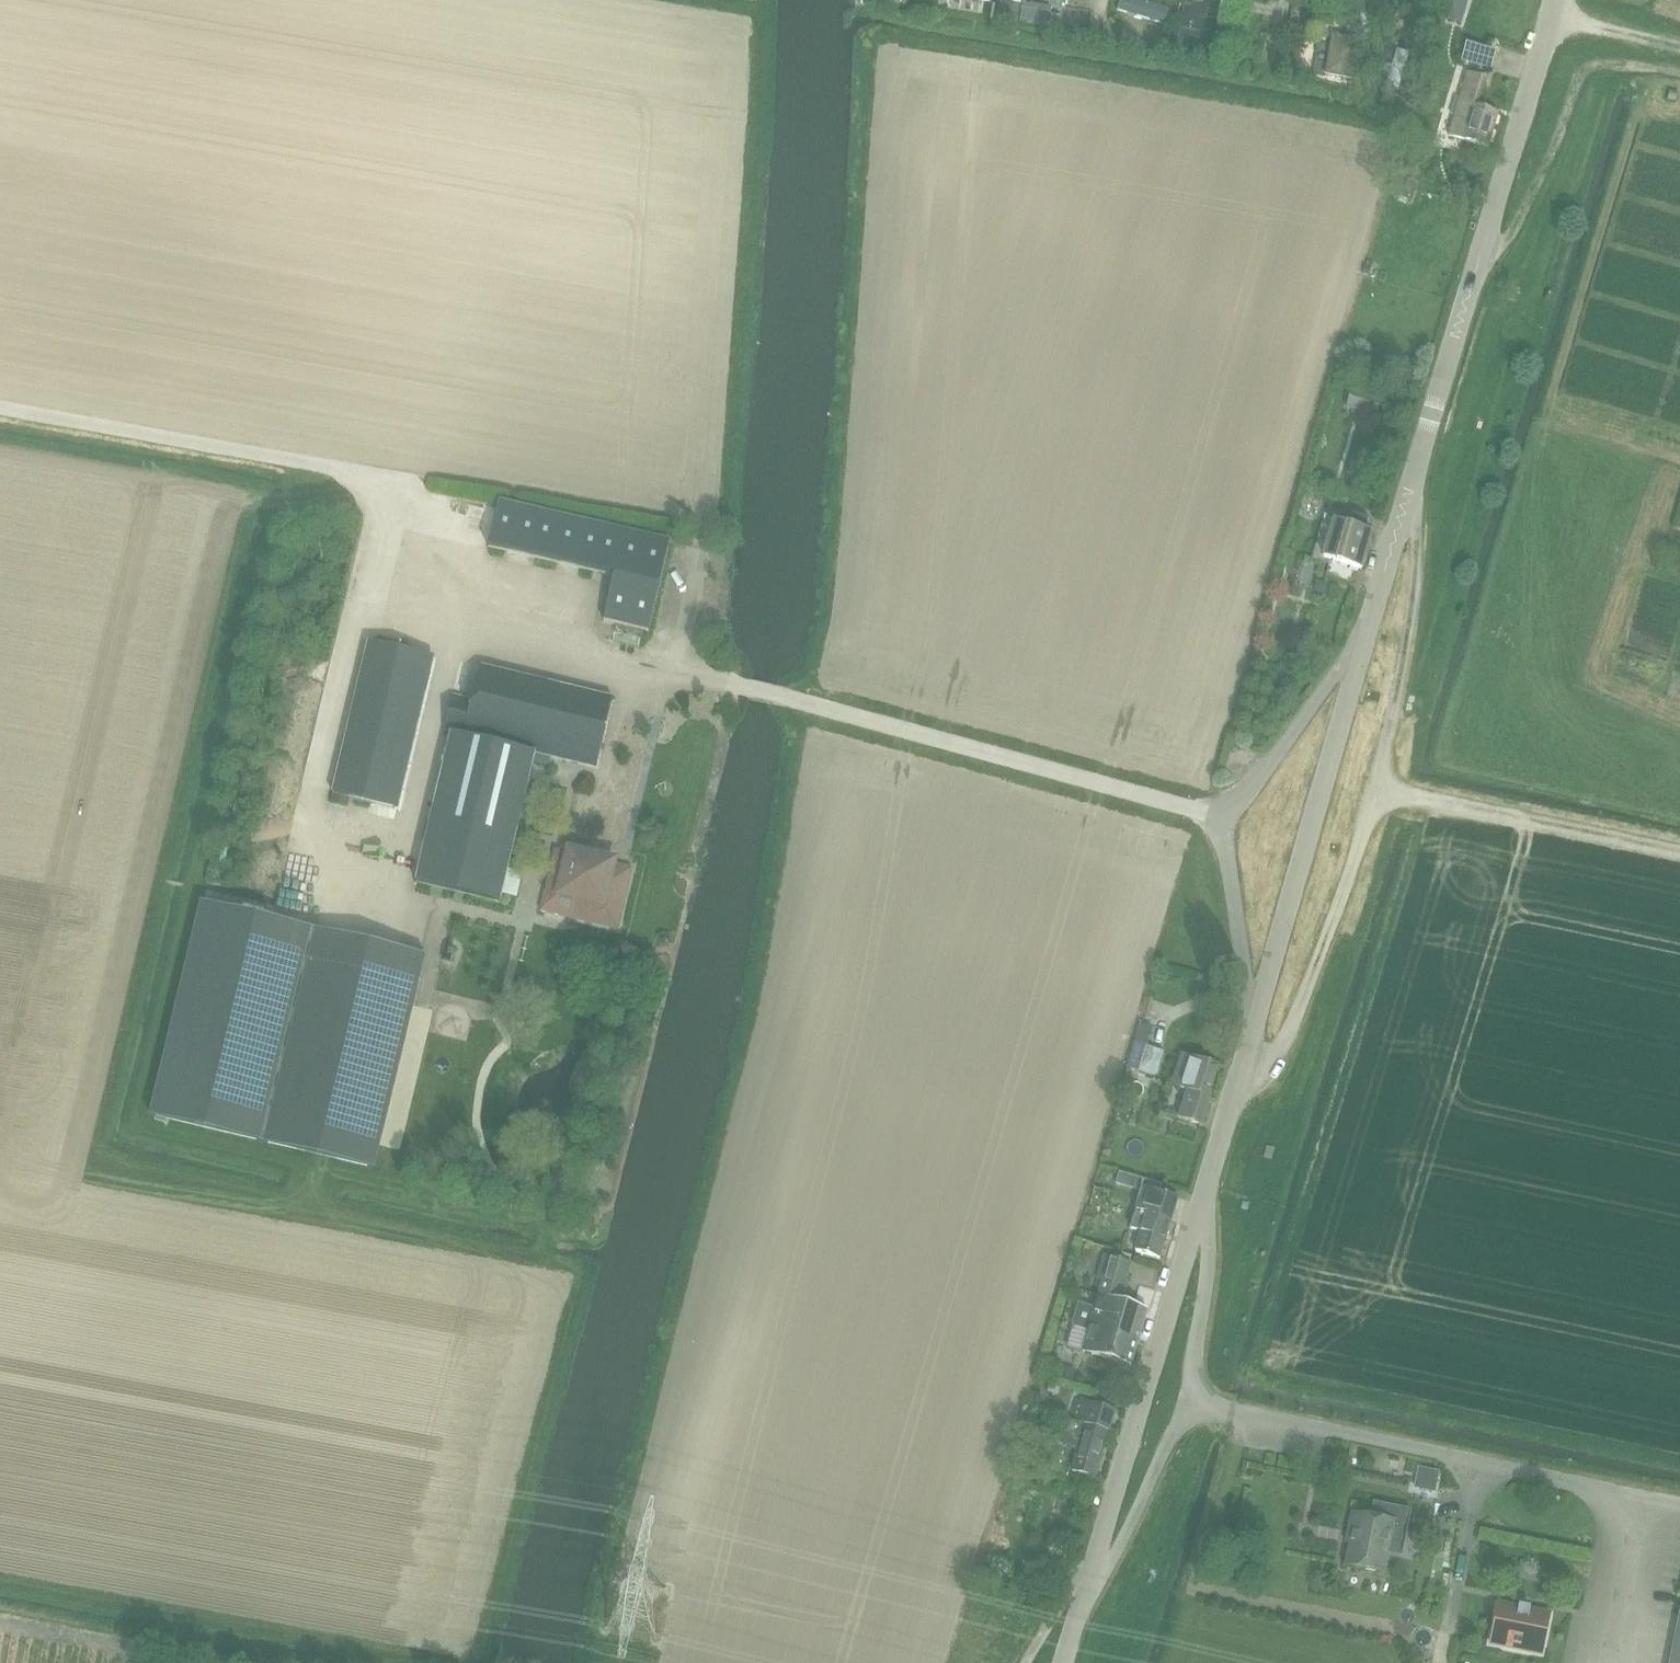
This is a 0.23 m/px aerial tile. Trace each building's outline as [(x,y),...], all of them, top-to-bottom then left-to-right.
[(1358,83),(1369,43),(1337,35),(1327,75),(1358,83)] [(1492,68),(1495,55),(1468,47),(1465,61),(1492,68)] [(1457,108),(1448,137),(1489,149),(1499,115),(1479,109),(1488,80),(1467,74),(1460,96),(1457,108)] [(1383,398),(1354,389),(1348,410),(1377,419),(1383,398)] [(616,578),(605,625),(648,635),(670,543),(500,503),(490,548),(616,578)] [(1344,512),(1340,525),(1335,523),(1324,560),(1361,571),(1372,535),(1366,533),(1370,519),(1344,512)] [(1318,580),(1314,591),(1325,595),(1329,583),(1318,580)] [(369,643),(333,796),(331,804),(349,808),(351,800),(398,812),(435,659),(369,643)] [(536,755),(539,755),(539,760),(550,763),(551,758),(597,769),(598,763),(610,718),(615,700),(481,667),(472,701),(453,696),(444,732),(452,734),(416,886),(501,905),(536,755)] [(557,853),(544,909),(574,916),(617,926),(627,884),(611,880),(615,864),(572,854),(571,856),(557,853)] [(368,1156),(423,954),(214,898),(163,1102),(368,1156)] [(1146,1047),(1139,1073),(1157,1079),(1165,1052),(1150,1048),(1146,1047)] [(1181,1056),(1175,1074),(1183,1076),(1179,1090),(1187,1093),(1178,1120),(1203,1127),(1221,1068),(1181,1056)] [(1119,1104),(1114,1119),(1122,1122),(1130,1124),(1135,1109),(1119,1104)] [(1142,1191),(1130,1230),(1141,1233),(1135,1253),(1161,1261),(1170,1228),(1172,1222),(1179,1199),(1159,1193),(1160,1193),(1162,1185),(1135,1178),(1132,1188),(1142,1191)] [(1132,1265),(1106,1258),(1099,1281),(1104,1282),(1096,1311),(1080,1306),(1075,1327),(1091,1331),(1084,1354),(1133,1368),(1149,1312),(1121,1304),(1132,1265)] [(1063,1367),(1060,1380),(1072,1384),(1076,1371),(1063,1367)] [(1061,1445),(1078,1450),(1072,1472),(1097,1479),(1116,1411),(1091,1404),(1077,1400),(1070,1427),(1068,1434),(1065,1433),(1061,1445)] [(1419,1468),(1415,1489),(1436,1493),(1440,1473),(1419,1468)] [(1346,1567),(1386,1575),(1396,1523),(1350,1515),(1345,1543),(1350,1544),(1346,1567)] [(1500,1604),(1491,1644),(1542,1654),(1550,1615),(1500,1604)] [(1671,1662),(1679,1662),(1679,1618),(1671,1662)]
